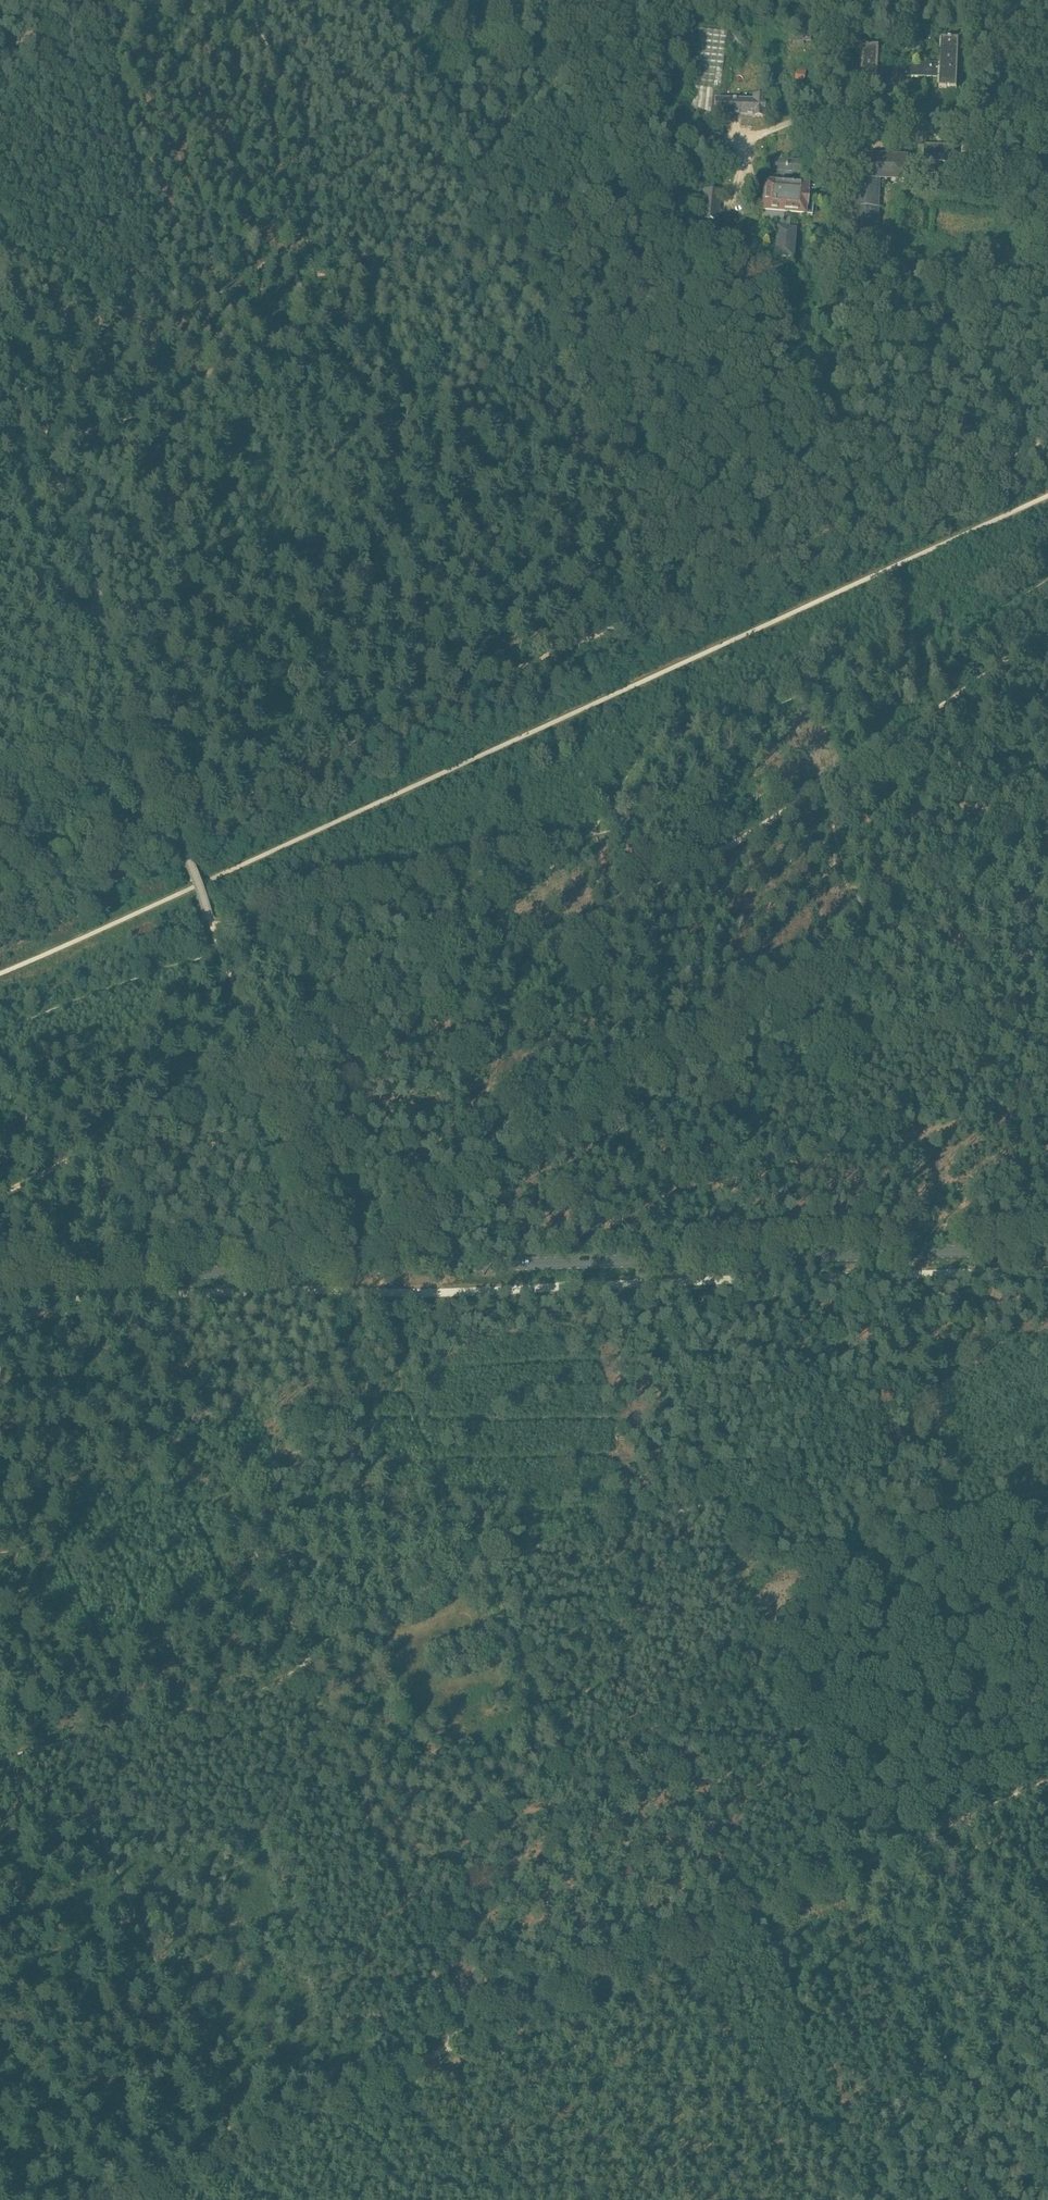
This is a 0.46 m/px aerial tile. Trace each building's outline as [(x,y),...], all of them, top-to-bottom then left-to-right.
[(692,88),(720,91),(727,32),(700,29),(692,88)] [(789,31),(789,41),(812,41),(811,31),(789,31)] [(731,33),(731,43),(741,43),(742,33),(731,33)] [(862,45),(860,95),(877,95),(877,86),(902,86),(905,77),(941,78),(940,88),(947,88),(947,87),(950,87),(950,88),(957,88),(959,40),(952,39),(952,40),(948,40),(948,39),(942,39),(941,62),(933,62),(921,64),(902,68),(893,70),(878,70),(879,46),(872,46),(869,46),(862,45)] [(753,96),(753,99),(714,98),(714,115),(752,115),(752,118),(764,118),(765,96),(753,96)] [(955,145),(925,143),(924,161),(954,163),(955,145)] [(858,166),(854,235),(878,236),(881,180),(907,181),(908,161),(910,161),(910,157),(868,155),(868,161),(867,167),(863,167),(858,166)] [(794,186),(795,173),(801,174),(802,161),(774,158),(773,171),(776,171),(774,184),(765,183),(763,212),(762,224),(772,225),(772,219),(783,220),(782,227),(777,227),(774,258),(794,260),(796,229),(789,228),(790,214),(804,216),(804,215),(812,216),(815,187),(794,186)] [(704,190),(701,219),(718,220),(720,192),(704,190)]
